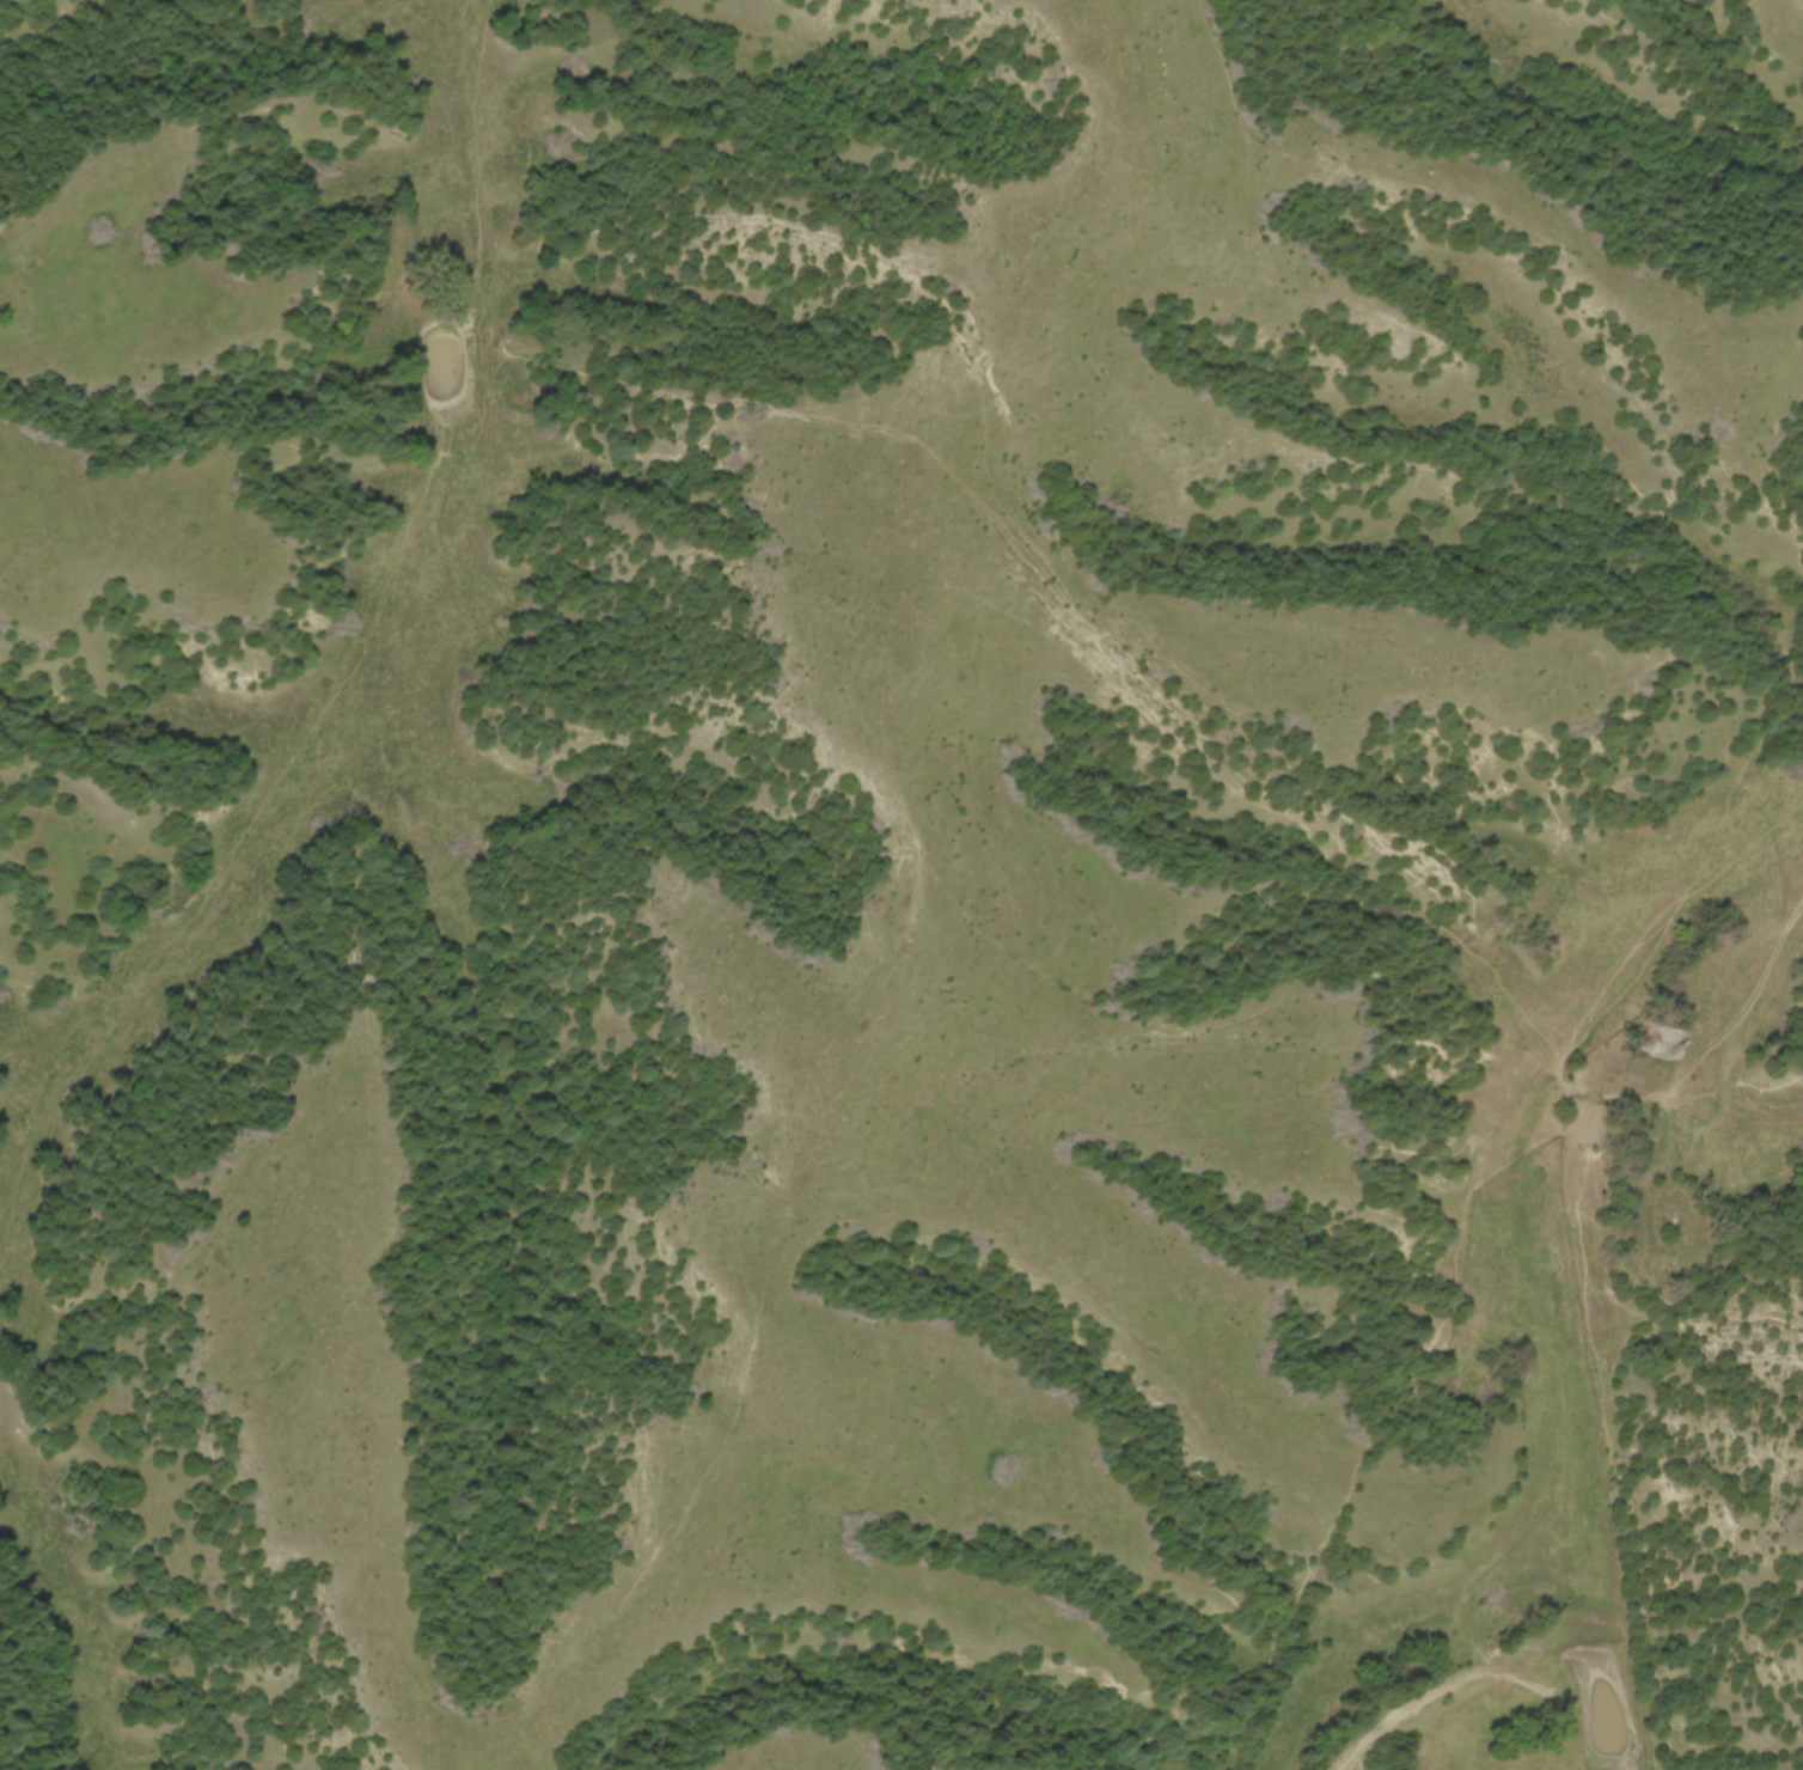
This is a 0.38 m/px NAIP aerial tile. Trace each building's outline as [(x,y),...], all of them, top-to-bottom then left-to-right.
[(1680,1056),(1689,1032),(1648,1018),(1640,1042),(1680,1056)]
